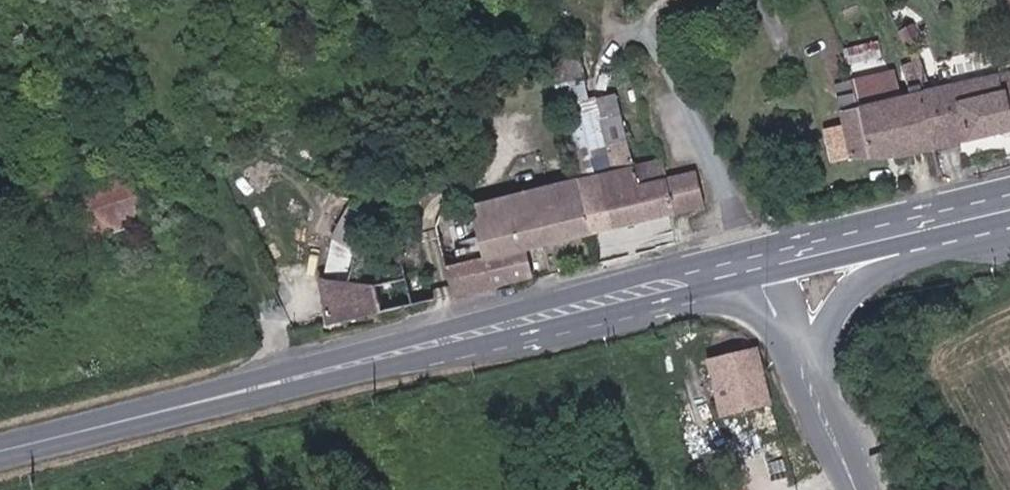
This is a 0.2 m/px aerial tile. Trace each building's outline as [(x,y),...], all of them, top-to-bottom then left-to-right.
[(888,32),(895,49),(913,42),(909,33),(916,30),(913,22),(888,32)] [(846,46),(850,68),(886,62),(882,40),(846,46)] [(584,80),(577,49),(549,57),(557,88),(584,80)] [(859,103),(882,158),(937,145),(914,92),(903,66),(860,72),(867,101),(859,103)] [(914,92),(937,145),(1009,128),(1009,67),(914,92)] [(587,88),(584,80),(557,88),(559,97),(587,88)] [(882,158),(859,103),(844,106),(847,128),(828,132),(835,162),(854,157),(882,158)] [(595,236),(721,205),(713,171),(667,181),(663,162),(641,167),(619,104),(590,111),(601,156),(610,153),(614,174),(580,183),(595,236)] [(349,203),(370,227),(359,251),(348,279),(377,283),(385,318),(536,281),(529,253),(595,236),(580,183),(488,206),(486,197),(466,199),(468,210),(434,218),(432,226),(404,225),(397,196),(442,174),(445,179),(475,171),(469,140),(419,149),(349,203)] [(147,221),(132,179),(127,176),(119,178),(115,164),(98,169),(102,181),(69,192),(62,168),(25,179),(31,205),(48,227),(74,218),(81,239),(93,240),(147,221)] [(332,234),(359,251),(370,227),(349,203),(332,234)] [(385,318),(377,283),(348,279),(323,282),(331,331),(385,318)] [(725,415),(772,404),(756,349),(710,363),(725,415)]
